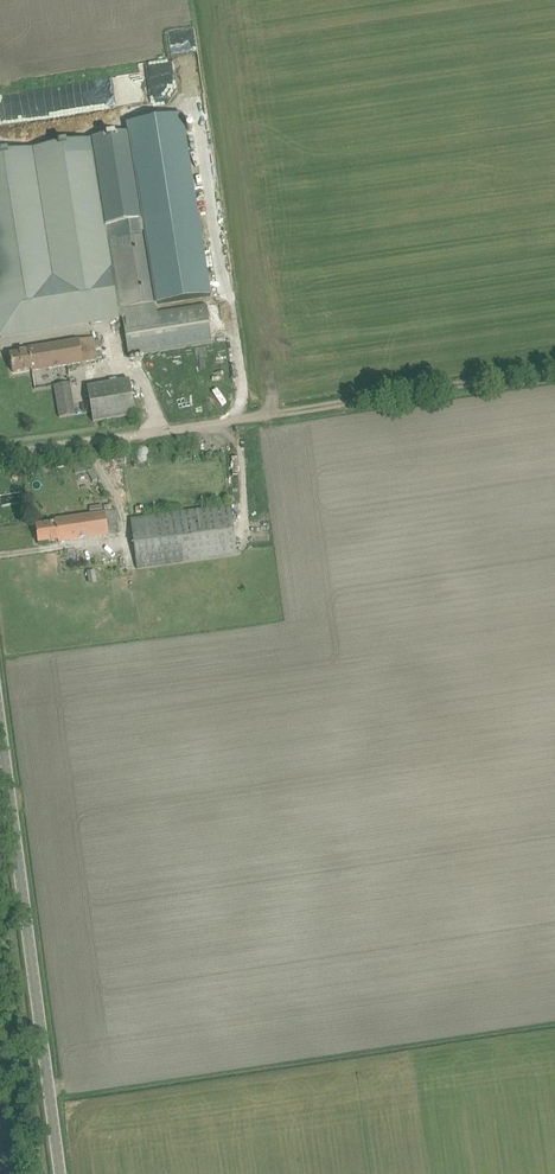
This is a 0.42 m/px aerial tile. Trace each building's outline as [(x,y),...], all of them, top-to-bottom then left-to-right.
[(128,123),(129,133),(157,303),(211,295),(183,114),(128,123)] [(105,225),(107,225),(141,219),(127,133),(0,153),(0,318),(1,321),(4,324),(7,327),(10,329),(14,330),(17,331),(21,330),(51,326),(119,315),(105,225)] [(144,237),(141,219),(107,225),(110,238),(115,271),(119,299),(121,309),(124,308),(130,307),(156,303),(144,237)] [(129,357),(213,344),(207,306),(207,304),(164,310),(157,312),(156,303),(130,307),(124,308),(125,317),(123,317),(129,357)] [(94,338),(40,347),(28,348),(29,351),(10,354),(13,372),(32,369),(32,371),(98,361),(94,338)] [(130,379),(87,386),(93,422),(136,415),(130,379)] [(60,417),(76,414),(71,383),(54,385),(60,417)] [(22,470),(12,472),(13,480),(23,479),(22,470)] [(231,504),(131,518),(138,570),(238,556),(238,555),(241,554),(240,549),(237,550),(231,504)] [(92,506),(93,514),(103,512),(102,505),(92,506)] [(79,540),(87,538),(119,534),(116,511),(106,513),(99,514),(67,518),(55,520),(56,522),(36,525),(38,542),(38,543),(43,542),(54,540),(58,540),(59,542),(59,543),(64,542),(72,541),(79,540)] [(90,571),(91,582),(99,581),(99,570),(90,571)]
